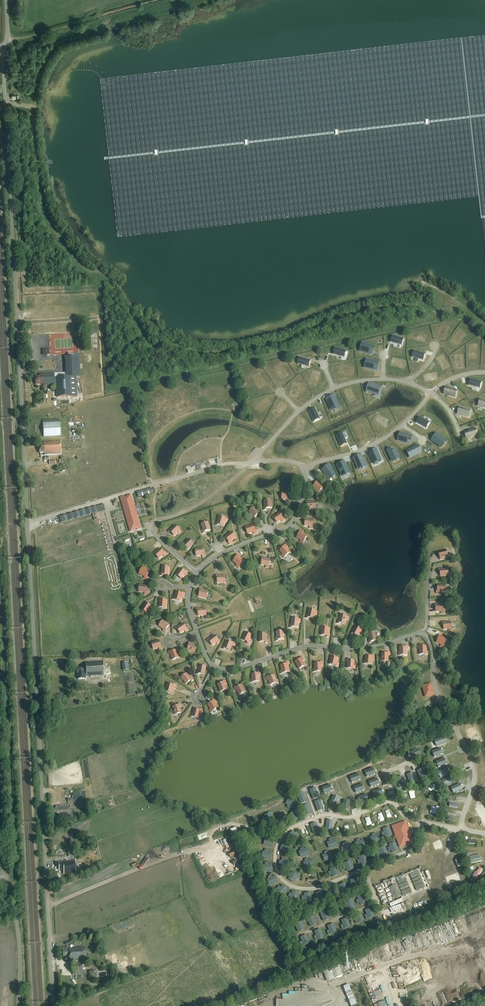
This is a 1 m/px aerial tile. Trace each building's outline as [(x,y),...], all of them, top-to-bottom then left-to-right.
[(46,355),(69,354),(69,357),(65,357),(66,377),(54,377),(54,374),(39,374),(40,377),(35,377),(36,384),(40,384),(40,385),(41,385),(42,390),(45,390),(44,385),(56,385),(56,397),(72,397),(77,396),(76,377),(80,377),(79,353),(76,353),(74,318),(68,318),(68,319),(44,320),(46,355)] [(391,336),(388,344),(402,348),(404,340),(391,336)] [(372,355),(375,346),(362,343),(360,352),(372,355)] [(335,348),(333,354),(343,357),(345,351),(335,348)] [(412,358),(413,358),(422,360),(423,361),(425,354),(414,351),(412,357),(412,358)] [(308,367),(310,361),(300,358),(298,364),(308,367)] [(377,371),(380,362),(367,359),(364,368),(377,371)] [(470,379),(468,386),(480,389),(482,382),(470,379)] [(379,396),(382,387),(369,383),(366,392),(379,396)] [(448,389),(446,388),(444,394),(456,398),(457,391),(450,389),(450,388),(448,388),(448,389)] [(334,395),(326,399),(331,411),(340,407),(334,395)] [(461,408),(459,408),(457,414),(469,417),(471,411),(463,409),(463,408),(461,408)] [(315,409),(309,412),(314,422),(320,420),(315,409)] [(426,429),(430,423),(420,417),(416,423),(426,429)] [(60,423),(43,423),(43,437),(60,436),(60,423)] [(467,432),(464,433),(466,439),(478,435),(476,429),(468,432),(468,431),(466,432),(467,432)] [(342,433),(336,436),(341,447),(347,444),(342,433)] [(413,437),(410,436),(402,433),(401,437),(399,437),(398,441),(408,444),(409,440),(411,440),(413,437)] [(437,434),(432,439),(442,448),(447,443),(437,434)] [(45,456),(49,455),(61,454),(60,441),(44,442),(44,444),(39,444),(40,454),(44,453),(45,456)] [(421,447),(407,451),(410,459),(423,455),(421,447)] [(370,455),(373,463),(374,465),(378,463),(378,461),(381,459),(378,452),(377,449),(373,451),(374,453),(370,455)] [(391,449),(387,451),(392,461),(396,459),(396,461),(400,459),(396,450),(392,452),(391,449)] [(362,455),(353,459),(359,471),(367,467),(362,455)] [(345,461),(336,465),(342,477),(350,474),(345,461)] [(331,467),(324,469),(329,483),(336,481),(331,467)] [(318,494),(323,487),(318,484),(319,483),(317,481),(315,483),(316,484),(313,488),(317,491),(316,492),(318,494)] [(139,498),(154,494),(153,489),(138,493),(139,498)] [(291,502),(291,499),(290,499),(291,494),(283,493),(282,499),(288,500),(288,501),(291,502)] [(131,532),(140,529),(131,496),(121,499),(131,532)] [(266,509),(272,508),(271,500),(264,501),(265,507),(264,507),(264,510),(266,510),(266,509)] [(313,511),(316,510),(315,502),(309,503),(309,501),(306,501),(306,504),(307,504),(308,509),(313,509),(313,511)] [(96,507),(98,513),(106,511),(104,505),(96,507)] [(255,517),(259,514),(256,510),(257,509),(256,507),(249,512),(253,516),(252,518),(254,520),(256,518),(255,517)] [(282,521),(285,520),(280,513),(275,516),(274,515),(272,517),(273,519),(274,518),(277,523),(281,520),(282,521)] [(227,522),(227,519),(219,517),(218,523),(216,522),(216,525),(218,526),(218,525),(224,526),(225,521),(227,522)] [(313,529),(313,520),(308,520),(308,518),(305,518),(304,520),(306,520),(305,526),(310,527),(310,528),(313,529)] [(205,532),(210,530),(208,523),(202,525),(203,530),(202,531),(203,534),(205,533),(205,532)] [(254,534),(257,533),(256,531),(255,531),(253,526),(249,527),(248,525),(246,526),(248,534),(254,532),(254,534)] [(179,534),(181,532),(175,526),(171,530),(170,529),(168,531),(170,533),(170,532),(174,536),(178,532),(179,534)] [(303,544),(307,537),(302,534),(303,532),(300,531),(299,533),(300,533),(297,538),(301,541),(300,542),(303,544)] [(231,541),(236,538),(232,533),(226,537),(229,542),(228,543),(230,545),(232,543),(231,541)] [(188,549),(194,544),(189,539),(185,543),(184,542),(182,545),(183,546),(184,545),(188,549)] [(284,558),(290,553),(286,548),(288,547),(286,545),(284,546),(285,547),(280,551),(283,555),(282,556),(284,558)] [(203,557),(206,556),(205,554),(204,554),(203,548),(196,550),(197,556),(202,555),(203,557)] [(164,556),(167,554),(165,552),(164,553),(160,549),(157,552),(155,551),(153,553),(159,559),(163,555),(164,556)] [(440,559),(448,557),(446,550),(439,552),(440,559)] [(238,568),(244,561),(239,558),(240,557),(238,555),(236,557),(237,557),(233,562),(237,565),(236,566),(238,568)] [(269,568),(270,560),(265,559),(265,557),(262,557),(262,559),(263,559),(262,565),(267,566),(266,568),(269,568)] [(147,577),(149,572),(145,570),(146,568),(143,567),(139,574),(145,577),(144,578),(147,580),(148,577),(147,577)] [(168,575),(169,568),(163,567),(162,573),(160,573),(160,576),(163,576),(163,575),(168,575)] [(441,577),(448,576),(448,569),(442,570),(442,568),(439,569),(439,571),(440,571),(441,577)] [(186,575),(188,573),(186,571),(185,572),(181,569),(176,575),(182,579),(185,574),(186,575)] [(218,583),(226,583),(225,576),(220,577),(220,575),(216,575),(216,577),(218,577),(218,583)] [(148,595),(148,592),(147,592),(147,586),(142,586),(143,584),(140,584),(139,592),(145,593),(145,594),(148,595)] [(445,592),(446,584),(443,584),(443,586),(438,586),(438,591),(437,591),(436,594),(440,594),(440,592),(445,592)] [(207,599),(208,593),(203,591),(203,589),(200,588),(200,591),(201,591),(199,597),(207,599)] [(184,596),(185,593),(182,593),(182,594),(176,592),(175,597),(173,597),(173,599),(180,602),(182,596),(184,596)] [(166,608),(167,601),(161,600),(161,599),(159,598),(158,602),(160,602),(159,608),(166,608)] [(149,611),(151,607),(147,604),(147,603),(145,601),(144,604),(145,605),(142,610),(149,614),(150,612),(149,611)] [(441,614),(444,614),(444,605),(438,605),(438,604),(435,604),(435,606),(436,606),(436,612),(441,612),(441,614)] [(199,616),(206,615),(206,609),(200,609),(200,608),(197,608),(197,611),(198,611),(199,616)] [(317,614),(318,612),(309,610),(308,615),(307,615),(306,618),(308,619),(309,618),(314,619),(315,614),(317,614)] [(348,620),(349,617),(340,615),(339,621),(338,620),(337,624),(339,624),(340,623),(345,624),(346,619),(348,620)] [(300,623),(301,620),(292,619),(292,625),(290,625),(290,628),(292,628),(292,627),(298,627),(299,622),(300,623)] [(166,630),(169,625),(165,623),(166,621),(164,620),(159,626),(164,630),(163,631),(166,633),(167,631),(166,630)] [(449,631),(452,631),(451,623),(446,623),(446,621),(442,622),(443,624),(444,624),(444,630),(449,629),(449,631)] [(186,632),(188,630),(183,624),(178,627),(177,626),(175,628),(176,630),(177,629),(181,634),(185,631),(186,632)] [(329,637),(330,634),(328,634),(329,628),(321,627),(320,630),(322,630),(321,635),(327,636),(327,637),(329,637)] [(362,633),(363,631),(356,627),(353,632),(352,631),(350,634),(352,635),(353,634),(358,637),(360,632),(362,633)] [(283,634),(285,634),(285,631),(277,632),(277,638),(276,638),(276,641),(279,641),(278,640),(284,639),(283,634)] [(249,644),(251,642),(249,641),(252,636),(244,632),(243,635),(245,635),(243,640),(248,642),(247,643),(249,644)] [(371,642),(377,641),(375,633),(369,634),(370,640),(368,640),(369,643),(371,643),(371,642)] [(268,643),(268,640),(266,640),(266,634),(260,634),(260,642),(265,642),(265,643),(268,643)] [(443,648),(447,640),(441,638),(442,636),(439,635),(438,637),(439,637),(437,643),(441,645),(441,646),(443,648)] [(218,644),(220,642),(215,636),(210,639),(209,638),(207,640),(208,642),(209,641),(213,646),(217,643),(218,644)] [(160,649),(163,649),(162,646),(161,646),(159,641),(152,643),(154,649),(159,648),(160,649)] [(234,647),(235,644),(227,641),(225,646),(223,646),(222,649),(224,650),(225,649),(230,651),(232,646),(234,647)] [(195,653),(197,647),(192,645),(192,643),(189,642),(189,645),(190,645),(188,650),(195,653)] [(406,649),(408,649),(408,646),(405,646),(405,647),(400,648),(400,653),(398,653),(398,655),(406,655),(406,649)] [(420,655),(428,655),(428,652),(426,652),(426,647),(421,647),(421,646),(418,646),(418,649),(420,649),(420,655)] [(173,660),(179,658),(176,651),(171,652),(171,651),(168,652),(169,655),(171,655),(173,660)] [(388,656),(390,656),(390,653),(387,653),(387,654),(382,654),(382,659),(380,659),(380,662),(388,662),(388,656)] [(338,666),(339,664),(337,663),(338,658),(332,657),(333,656),(330,655),(330,658),(331,659),(330,664),(338,666)] [(374,659),(374,656),(372,656),(371,657),(366,656),(365,661),(364,661),(363,664),(372,665),(372,659),(374,659)] [(302,661),(304,660),(302,657),(300,658),(301,660),(296,662),(299,669),(305,666),(302,661)] [(356,669),(356,666),(354,666),(354,661),(349,661),(349,660),(346,659),(346,662),(348,663),(347,668),(356,669)] [(103,676),(104,682),(113,681),(113,679),(119,678),(118,673),(112,674),(104,674),(103,662),(85,663),(86,669),(76,670),(77,674),(78,674),(78,680),(85,680),(85,677),(103,676)] [(321,666),(323,666),(323,662),(320,663),(320,664),(315,664),(315,669),(313,669),(313,672),(322,671),(321,666)] [(288,666),(289,666),(288,663),(286,663),(286,664),(281,666),(282,671),(280,671),(281,674),(289,672),(288,666)] [(204,675),(206,667),(200,666),(199,672),(197,671),(196,674),(199,675),(199,674),(204,675)] [(259,676),(260,675),(260,672),(258,673),(258,674),(252,675),(253,679),(251,680),(251,682),(259,681),(259,676)] [(192,682),(194,680),(192,678),(190,679),(187,674),(182,678),(186,684),(191,681),(192,682)] [(271,685),(278,683),(278,680),(276,680),(274,676),(269,677),(269,676),(266,677),(267,680),(269,680),(271,685)] [(225,684),(226,684),(225,681),(223,682),(223,683),(218,685),(221,692),(227,690),(225,684)] [(175,688),(176,685),(173,684),(173,686),(168,684),(166,689),(165,688),(164,691),(172,693),(173,688),(175,688)] [(240,695),(245,692),(242,685),(237,688),(236,687),(234,688),(236,691),(237,690),(240,695)] [(427,696),(433,694),(431,685),(424,687),(427,696)] [(211,713),(218,708),(215,703),(216,702),(214,700),(212,701),(213,702),(208,705),(211,709),(209,710),(211,713)] [(180,707),(181,707),(180,704),(178,705),(178,706),(173,708),(175,715),(182,713),(180,707)] [(202,713),(203,710),(200,710),(200,711),(194,709),(193,714),(191,714),(191,716),(199,718),(200,713),(202,713)] [(443,735),(428,742),(432,748),(447,743),(443,735)] [(423,763),(414,766),(417,774),(432,775),(428,763),(423,763)] [(414,766),(403,770),(410,789),(419,784),(420,781),(417,774),(414,766)] [(450,766),(435,770),(439,780),(453,774),(450,766)] [(403,770),(390,775),(397,796),(410,789),(403,770)] [(454,777),(441,784),(447,791),(458,783),(454,777)] [(436,781),(424,787),(428,794),(438,791),(436,781)] [(460,784),(458,793),(467,793),(467,783),(460,784)] [(329,784),(308,791),(313,804),(333,796),(332,794),(329,784)] [(308,791),(293,796),(298,809),(313,804),(308,791)] [(72,799),(67,799),(67,802),(85,801),(85,792),(74,793),(74,796),(72,796),(72,799)] [(333,796),(313,804),(318,816),(335,809),(335,803),(333,796)] [(429,797),(428,804),(441,806),(443,796),(429,797)] [(414,802),(406,811),(417,817),(421,805),(414,802)] [(313,804),(298,809),(303,821),(318,816),(313,804)] [(428,804),(426,817),(439,820),(441,806),(428,804)] [(74,811),(70,811),(70,805),(55,806),(56,810),(53,810),(54,818),(62,817),(62,818),(71,817),(70,816),(75,816),(74,811)] [(290,816),(296,820),(299,815),(293,811),(290,816)] [(280,823),(285,821),(283,814),(277,817),(280,823)] [(404,824),(395,828),(401,845),(411,842),(404,824)] [(383,829),(385,836),(392,834),(389,827),(383,829)] [(377,834),(371,837),(374,843),(379,841),(377,834)] [(330,848),(336,846),(334,840),(327,842),(330,848)] [(363,840),(356,843),(359,849),(365,846),(363,840)] [(352,848),(350,842),(343,844),(345,851),(352,848)] [(300,850),(302,857),(309,855),(307,848),(300,850)] [(330,853),(323,854),(325,861),(331,859),(330,853)] [(470,864),(481,859),(479,855),(469,860),(470,864)] [(311,859),(305,862),(307,868),(314,865),(311,859)] [(64,874),(75,874),(75,861),(61,862),(61,863),(58,863),(58,871),(63,871),(64,874)] [(347,870),(353,868),(351,862),(345,864),(347,870)] [(477,879),(483,870),(480,867),(473,876),(477,879)] [(333,876),(338,874),(336,868),(330,870),(333,876)] [(292,873),(289,878),(295,882),(298,877),(292,873)] [(271,885),(278,882),(275,876),(268,879),(271,885)] [(356,878),(350,881),(353,887),(359,885),(356,878)] [(345,883),(340,885),(342,892),(348,889),(345,883)] [(394,898),(402,895),(397,883),(389,887),(394,898)] [(282,885),(278,891),(285,895),(288,889),(282,885)] [(291,898),(298,900),(300,893),(293,891),(291,898)] [(349,910),(355,907),(352,901),(346,904),(349,910)] [(326,912),(321,915),(324,921),(329,918),(326,912)] [(301,923),(296,925),(298,931),(304,929),(301,923)] [(321,929),(315,932),(318,938),(324,935),(321,929)] [(69,962),(85,961),(84,948),(69,949),(69,948),(62,948),(63,957),(66,957),(66,958),(69,958),(69,962)] [(85,974),(84,963),(72,963),(73,975),(85,974)] [(339,966),(324,972),(327,981),(343,975),(339,966)] [(349,984),(343,986),(351,1005),(357,1005),(349,984)] [(381,989),(369,993),(372,999),(383,995),(381,989)]
